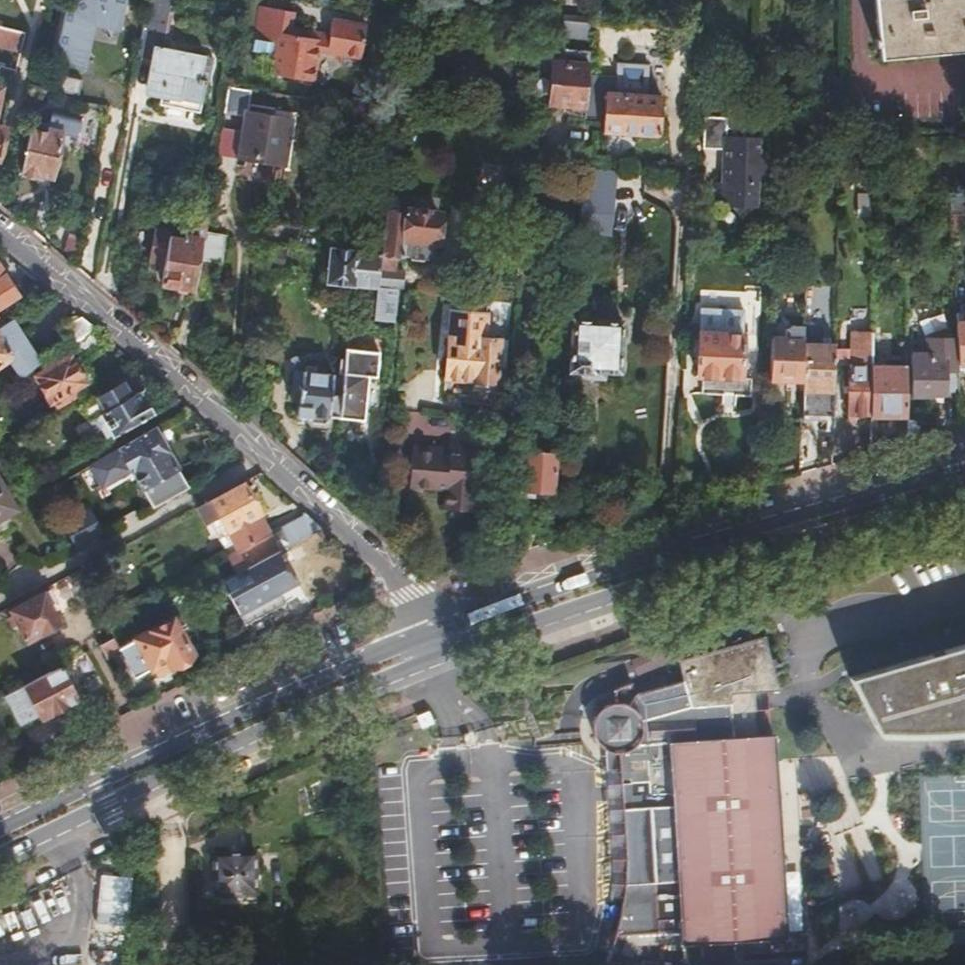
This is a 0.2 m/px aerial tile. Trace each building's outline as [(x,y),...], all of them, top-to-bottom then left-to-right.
[(51,57),(78,68),(88,19),(116,23),(120,0),(74,0),(61,8),(51,57)] [(135,59),(151,62),(145,94),(159,97),(157,105),(197,112),(203,78),(195,76),(200,52),(157,44),(165,0),(146,0),(135,59)] [(869,40),(871,51),(875,51),(876,54),(964,46),(964,0),(870,0),(874,40),(869,40)] [(324,23),(322,39),(321,45),(281,40),(282,33),(284,17),(251,13),(246,43),(266,46),(261,77),(304,83),(309,55),(354,61),(359,28),(324,23)] [(15,47),(20,27),(0,23),(0,44),(15,47)] [(321,45),(322,39),(282,33),(281,40),(321,45)] [(581,110),(583,70),(547,67),(544,107),(581,110)] [(624,72),(622,99),(621,136),(655,139),(658,101),(645,100),(646,87),(633,73),(624,72)] [(247,96),(223,94),(219,120),(237,123),(239,114),(245,114),(247,96)] [(600,98),(599,124),(598,135),(621,136),(622,99),(600,98)] [(42,113),(39,125),(38,132),(30,131),(26,130),(16,174),(46,180),(56,136),(68,139),(72,119),(42,113)] [(237,123),(235,141),(231,164),(282,170),(289,120),(245,114),(239,114),(237,123)] [(699,152),(721,153),(730,161),(729,176),(719,182),(709,181),(707,205),(727,206),(735,217),(744,207),(750,207),(751,180),(757,180),(758,162),(753,162),(754,142),(739,141),(740,133),(723,132),(723,123),(701,122),(699,152)] [(235,141),(216,138),(215,144),(213,161),(231,164),(235,141)] [(730,161),(721,153),(719,182),(729,176),(730,161)] [(611,172),(595,170),(576,169),(573,211),(576,211),(586,212),(609,214),(611,172)] [(586,212),(576,211),(574,242),(584,242),(586,212)] [(402,217),(381,215),(377,258),(374,291),(390,292),(396,293),(397,275),(390,275),(391,259),(431,263),(435,214),(403,212),(402,217)] [(177,244),(182,214),(177,213),(172,243),(177,244)] [(202,236),(205,218),(182,214),(177,244),(172,243),(162,241),(163,233),(147,230),(140,274),(155,277),(153,286),(203,295),(207,267),(191,264),(195,242),(201,243),(202,236)] [(374,291),(377,258),(327,255),(324,286),(374,291)] [(12,296),(0,277),(0,304),(12,296)] [(955,324),(956,342),(957,364),(964,364),(964,309),(960,309),(960,324),(955,324)] [(444,315),(439,382),(466,384),(465,394),(490,396),(494,345),(478,344),(480,318),(444,315)] [(89,327),(76,317),(54,330),(62,343),(68,340),(89,327)] [(740,318),(722,317),(721,335),(715,334),(695,333),(692,377),(736,379),(740,318)] [(36,361),(8,318),(0,323),(0,365),(8,360),(18,375),(27,367),(36,361)] [(904,345),(904,319),(895,319),(895,345),(904,345)] [(571,323),(566,379),(586,380),(587,373),(616,375),(620,326),(571,323)] [(104,339),(89,327),(68,340),(77,355),(104,339)] [(784,340),(767,340),(766,381),(801,382),(801,346),(802,328),(785,327),(784,340)] [(846,365),(870,365),(869,348),(870,335),(846,335),(846,365)] [(870,335),(869,348),(888,349),(888,336),(876,335),(870,335)] [(926,359),(912,359),(912,399),(940,399),(940,382),(958,382),(957,364),(956,342),(941,342),(926,342),(926,359)] [(801,346),(801,382),(800,393),(831,393),(832,347),(801,346)] [(29,374),(49,408),(76,392),(72,385),(85,378),(73,357),(66,361),(62,354),(29,374)] [(372,359),(333,355),(331,387),(327,425),(357,428),(362,384),(370,385),(372,359)] [(846,414),(869,415),(870,365),(846,365),(846,414)] [(869,415),(869,420),(905,420),(904,365),(870,365),(869,415)] [(317,424),(327,425),(331,387),(318,386),(318,381),(288,379),(280,378),(279,392),(278,401),(286,402),(284,421),(294,422),(317,424)] [(100,428),(105,437),(146,414),(132,388),(125,392),(119,382),(92,398),(78,405),(93,431),(100,428)] [(317,429),(317,424),(294,422),(294,427),(298,430),(312,431),(317,429)] [(148,426),(114,445),(147,506),(182,487),(148,426)] [(410,446),(410,451),(412,451),(410,468),(409,468),(407,486),(434,488),(434,483),(443,484),(443,488),(442,510),(470,512),(472,491),(477,491),(480,450),(463,448),(464,442),(448,441),(447,449),(410,446)] [(555,459),(520,457),(518,493),(553,496),(555,459)] [(218,556),(263,532),(253,513),(254,512),(239,484),(193,508),(186,511),(197,532),(203,529),(218,556)] [(12,508),(0,487),(0,515),(12,508)] [(218,556),(217,557),(227,578),(277,550),(318,528),(301,512),(263,532),(218,556)] [(83,513),(58,526),(69,546),(94,533),(83,513)] [(216,584),(249,645),(274,632),(264,615),(279,606),(272,593),(294,581),(277,550),(227,578),(216,584)] [(74,567),(59,575),(72,599),(87,590),(74,567)] [(37,595),(45,609),(52,605),(44,591),(37,595)] [(55,627),(45,609),(37,595),(6,612),(23,644),(55,627)] [(167,621),(98,657),(114,685),(129,677),(146,669),(150,676),(186,657),(167,621)] [(771,707),(767,707),(766,691),(772,690),(776,682),(763,637),(742,642),(738,638),(734,642),(729,643),(730,646),(709,652),(704,647),(700,651),(695,652),(696,655),(676,661),(681,681),(635,694),(628,706),(627,705),(626,705),(624,704),(623,704),(622,704),(621,704),(621,703),(620,703),(619,703),(618,703),(617,703),(616,703),(615,703),(614,703),(613,703),(612,703),(611,703),(610,704),(609,704),(607,704),(607,705),(606,705),(605,705),(604,706),(603,707),(602,707),(601,708),(600,709),(599,709),(599,710),(598,711),(597,712),(596,713),(595,714),(595,715),(594,716),(593,717),(593,718),(592,719),(592,720),(592,721),(592,722),(591,723),(591,725),(591,726),(591,727),(591,728),(591,731),(592,732),(592,733),(592,734),(592,735),(593,738),(594,739),(595,740),(596,742),(597,743),(598,744),(599,745),(600,746),(602,748),(604,749),(605,750),(606,750),(607,751),(609,751),(610,752),(611,752),(612,752),(613,752),(614,752),(615,752),(616,752),(617,752),(624,866),(622,896),(614,934),(679,929),(681,941),(787,934),(771,707)] [(851,687),(866,737),(964,711),(964,656),(851,687)] [(56,669),(7,695),(21,721),(34,714),(38,721),(74,702),(56,669)] [(146,669),(129,677),(133,685),(150,676),(146,669)] [(608,895),(622,896),(624,866),(617,752),(616,752),(615,752),(614,752),(613,752),(612,752),(611,752),(610,752),(609,751),(607,751),(606,750),(605,750),(604,749),(608,895)] [(255,852),(216,854),(217,894),(256,893),(255,852)] [(97,879),(94,903),(125,905),(128,882),(97,879)] [(0,917),(0,948),(25,945),(21,913),(0,917)] [(944,928),(945,940),(964,939),(964,927),(944,928)]
